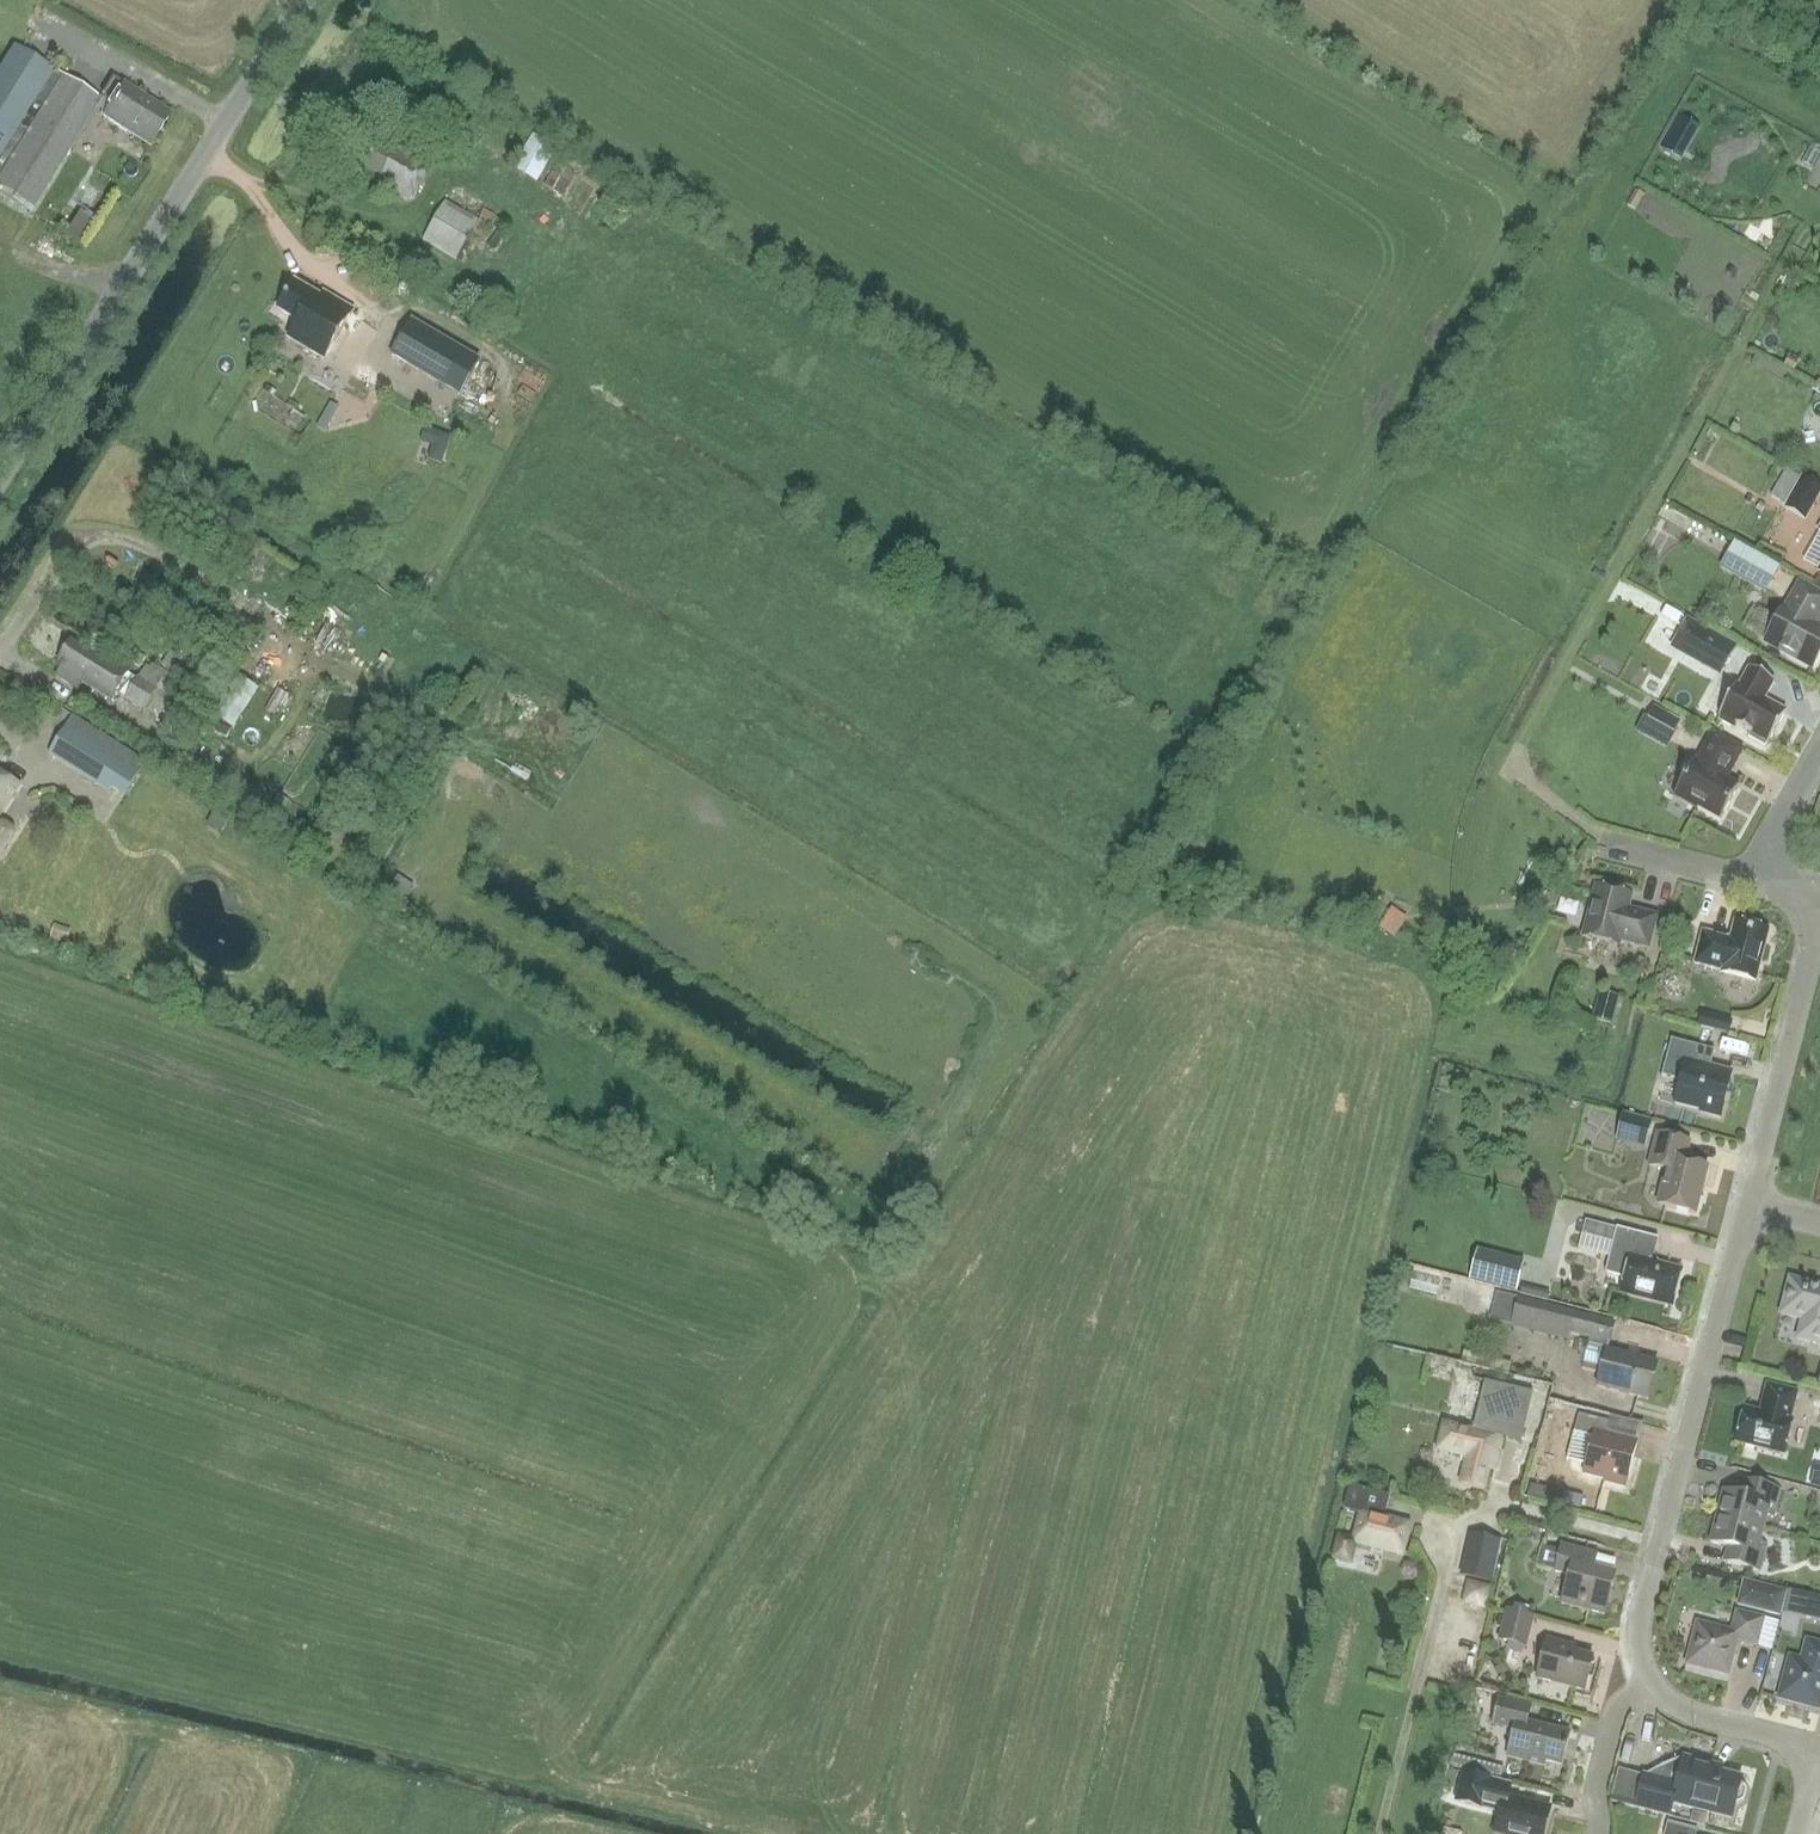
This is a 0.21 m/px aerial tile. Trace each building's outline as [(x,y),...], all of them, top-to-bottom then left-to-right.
[(0,72),(0,195),(31,214),(102,99),(16,46),(0,72)] [(102,97),(112,104),(105,116),(104,118),(127,133),(128,131),(152,146),(169,117),(145,102),(147,101),(123,86),(122,87),(112,81),(102,97)] [(1663,145),(1681,156),(1699,125),(1681,115),(1663,145)] [(511,168),(537,183),(557,149),(531,134),(511,168)] [(410,200),(430,166),(399,147),(396,153),(379,142),(365,165),(384,176),(380,182),(410,200)] [(544,186),(562,197),(575,175),(557,164),(544,186)] [(479,221),(445,201),(423,240),(457,260),(479,221)] [(81,240),(92,219),(76,210),(64,230),(81,240)] [(295,281),(278,310),(298,322),(288,339),(324,360),(354,310),(324,292),(321,296),(295,281)] [(412,322),(392,356),(426,376),(446,341),(412,322)] [(1804,519),(1819,491),(1819,489),(1803,479),(1786,509),(1804,519)] [(1754,553),(1747,566),(1773,580),(1780,567),(1754,553)] [(1819,652),(1819,632),(1812,627),(1819,613),(1819,597),(1800,586),(1787,610),(1786,609),(1768,641),(1812,666),(1819,652)] [(1685,623),(1674,644),(1722,671),(1733,650),(1685,623)] [(158,717),(171,697),(198,655),(183,646),(163,676),(146,665),(139,677),(137,678),(136,679),(128,674),(131,669),(103,651),(99,657),(73,641),(60,662),(65,665),(58,677),(73,686),(78,678),(112,700),(118,691),(127,697),(126,698),(146,711),(147,710),(158,717)] [(222,667),(202,654),(191,670),(194,671),(185,685),(204,696),(222,667)] [(1769,744),(1786,712),(1764,700),(1774,682),(1749,668),(1739,686),(1736,685),(1719,716),(1720,717),(1718,721),(1735,731),(1737,727),(1750,734),(1747,738),(1765,747),(1767,743),(1769,744)] [(214,717),(234,729),(259,689),(240,677),(214,717)] [(1675,733),(1681,721),(1654,706),(1648,718),(1675,733)] [(117,755),(67,723),(48,751),(98,784),(117,755)] [(1725,780),(1741,751),(1713,735),(1699,761),(1694,759),(1674,796),(1697,809),(1698,806),(1721,819),(1739,788),(1725,780)] [(11,801),(21,784),(0,771),(0,818),(11,801)] [(1649,949),(1657,917),(1628,909),(1632,896),(1595,887),(1582,937),(1619,946),(1620,942),(1649,949)] [(1381,926),(1397,935),(1408,916),(1392,907),(1381,926)] [(1702,932),(1694,964),(1722,971),(1722,973),(1756,981),(1769,931),(1735,922),(1730,939),(1702,932)] [(1592,1020),(1612,1025),(1619,997),(1599,992),(1592,1020)] [(1728,1033),(1732,1020),(1702,1012),(1698,1026),(1728,1033)] [(1720,1118),(1732,1073),(1697,1064),(1701,1048),(1671,1040),(1662,1076),(1680,1081),(1675,1104),(1700,1110),(1699,1113),(1720,1118)] [(1650,1138),(1654,1123),(1625,1115),(1621,1130),(1650,1138)] [(1696,1214),(1707,1168),(1685,1162),(1690,1143),(1657,1135),(1649,1166),(1666,1170),(1658,1204),(1696,1214)] [(1581,1238),(1578,1249),(1601,1255),(1609,1226),(1585,1220),(1581,1238)] [(1672,1305),(1681,1272),(1652,1265),(1658,1239),(1617,1228),(1605,1273),(1625,1279),(1621,1292),(1672,1305)] [(1517,1292),(1525,1261),(1478,1249),(1470,1280),(1517,1292)] [(1790,1279),(1781,1314),(1803,1320),(1798,1338),(1819,1344),(1819,1287),(1790,1279)] [(1515,1320),(1590,1339),(1582,1370),(1600,1374),(1597,1387),(1648,1400),(1658,1363),(1608,1350),(1615,1324),(1520,1300),(1515,1320)] [(1484,1381),(1472,1429),(1443,1422),(1437,1450),(1467,1457),(1460,1484),(1484,1490),(1489,1469),(1495,1470),(1503,1437),(1522,1441),(1534,1393),(1484,1381)] [(1790,1420),(1797,1392),(1767,1384),(1760,1412),(1744,1408),(1735,1443),(1784,1455),(1793,1421),(1790,1420)] [(1626,1488),(1637,1442),(1606,1435),(1609,1422),(1579,1415),(1574,1433),(1567,1461),(1586,1466),(1583,1475),(1605,1480),(1604,1483),(1626,1488)] [(1503,1479),(1523,1480),(1524,1462),(1504,1461),(1503,1479)] [(1717,1517),(1763,1529),(1767,1515),(1774,1517),(1781,1490),(1745,1480),(1741,1495),(1723,1491),(1717,1517)] [(1343,1511),(1361,1515),(1354,1542),(1401,1554),(1408,1525),(1383,1519),(1389,1496),(1349,1486),(1343,1511)] [(1760,1543),(1763,1529),(1717,1517),(1710,1543),(1728,1548),(1724,1562),(1760,1572),(1767,1545),(1760,1543)] [(1502,1540),(1469,1532),(1459,1575),(1492,1583),(1502,1540)] [(1339,1537),(1334,1560),(1349,1563),(1354,1541),(1339,1537)] [(1562,1546),(1555,1571),(1569,1575),(1561,1603),(1604,1615),(1615,1575),(1586,1567),(1589,1553),(1562,1546)] [(1463,1605),(1487,1611),(1493,1587),(1469,1580),(1463,1605)] [(1787,1591),(1743,1580),(1736,1606),(1781,1617),(1787,1591)] [(1498,1641),(1527,1648),(1535,1617),(1506,1609),(1498,1641)] [(1757,1647),(1764,1619),(1736,1612),(1731,1631),(1697,1622),(1685,1665),(1728,1676),(1737,1642),(1757,1647)] [(1584,1691),(1593,1657),(1561,1649),(1563,1643),(1547,1639),(1537,1679),(1584,1691)] [(1805,1640),(1800,1659),(1789,1656),(1778,1699),(1819,1710),(1819,1644),(1805,1640)] [(1562,1765),(1570,1733),(1527,1722),(1531,1707),(1499,1699),(1492,1725),(1514,1730),(1507,1756),(1544,1766),(1546,1761),(1562,1765)] [(1457,1754),(1453,1769),(1501,1781),(1505,1766),(1457,1754)] [(1740,1785),(1742,1778),(1711,1770),(1712,1764),(1684,1757),(1677,1783),(1643,1775),(1635,1807),(1670,1816),(1673,1803),(1732,1818),(1736,1803),(1738,1804),(1744,1800),(1746,1791),(1742,1786),(1740,1785)] [(1631,1774),(1620,1771),(1612,1801),(1624,1804),(1631,1774)] [(1510,1798),(1513,1785),(1463,1772),(1455,1802),(1500,1813),(1495,1833),(1544,1833),(1551,1808),(1510,1798)] [(1698,1830),(1668,1822),(1665,1833),(1697,1833),(1698,1830)]
